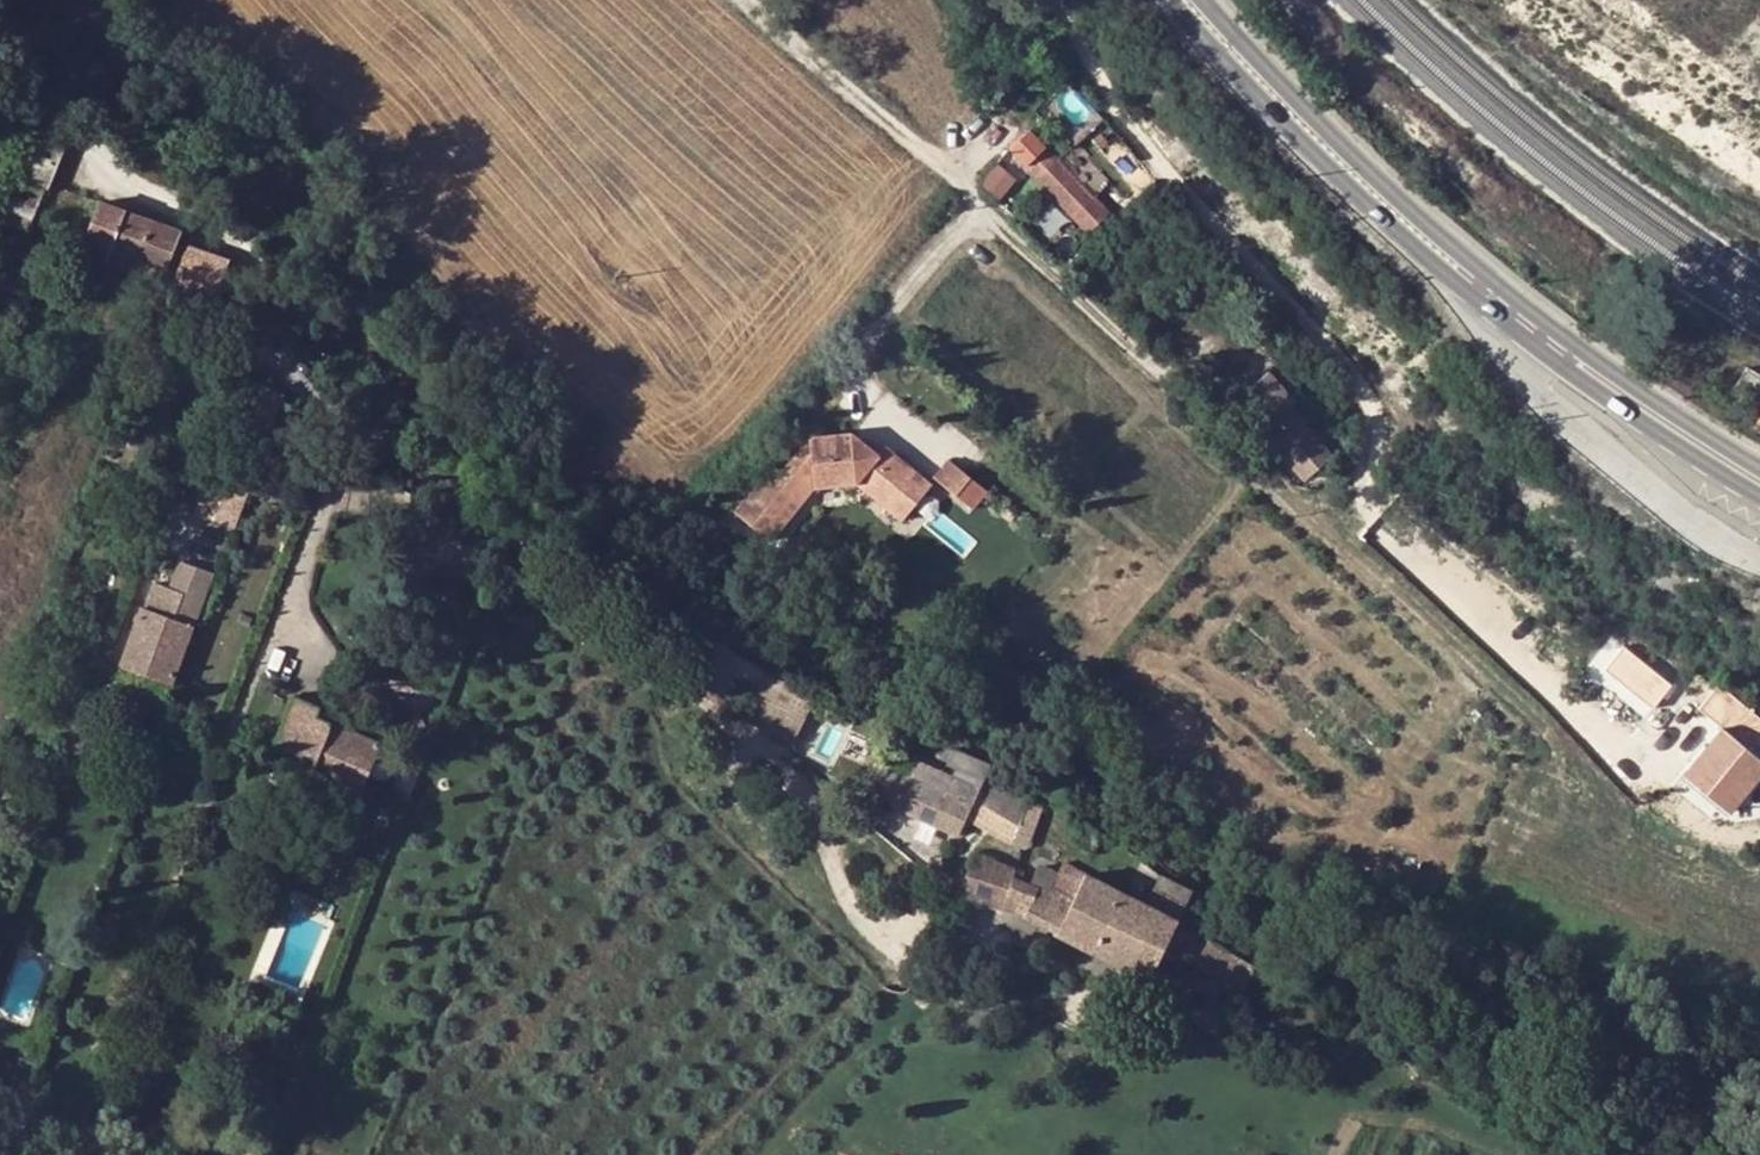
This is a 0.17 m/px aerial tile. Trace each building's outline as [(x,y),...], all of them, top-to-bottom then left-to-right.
[(1035,154),(1049,136),(1035,127),(1024,142),(1019,139),(1012,149),(1026,159),(1031,151),(1035,154)] [(65,148),(28,134),(0,202),(0,219),(25,229),(42,187),(47,190),(65,148)] [(1085,186),(1052,147),(1033,165),(1041,174),(1039,177),(1090,232),(1110,213),(1097,199),(1103,193),(1090,178),(1085,186)] [(983,182),(1003,195),(1016,176),(996,162),(983,182)] [(1053,200),(1033,218),(1047,233),(1067,215),(1053,200)] [(180,229),(95,201),(78,251),(104,260),(160,280),(163,270),(172,272),(182,242),(177,240),(180,229)] [(190,246),(160,333),(186,341),(203,292),(217,297),(230,260),(190,246)] [(160,280),(104,260),(98,276),(154,296),(160,280)] [(1752,399),(1759,387),(1759,370),(1752,365),(1736,389),(1752,399)] [(1302,402),(1282,381),(1256,408),(1271,423),(1264,431),(1307,475),(1332,448),(1296,409),(1302,402)] [(738,508),(773,536),(816,482),(858,478),(868,484),(899,447),(889,437),(885,444),(859,423),(816,429),(780,474),(771,468),(738,508)] [(921,466),(899,447),(868,484),(889,502),(921,466)] [(938,480),(921,466),(889,502),(907,516),(938,480)] [(174,585),(164,610),(146,603),(143,602),(121,662),(172,682),(199,604),(208,579),(180,569),(174,585)] [(174,585),(155,578),(146,603),(164,610),(174,585)] [(1612,674),(1645,688),(1654,670),(1653,669),(1622,653),(1612,674)] [(315,713),(318,704),(295,693),(265,756),(336,788),(342,774),(362,782),(380,742),(315,713)] [(1754,733),(1727,712),(1683,768),(1731,808),(1759,769),(1759,754),(1753,749),(1745,742),(1754,733)] [(894,797),(902,777),(875,765),(866,786),(894,797)] [(911,766),(906,778),(942,793),(948,780),(911,766)] [(974,790),(948,779),(948,780),(942,793),(906,778),(902,777),(894,797),(892,801),(958,828),(968,804),(974,790)] [(1020,824),(1029,801),(992,784),(985,799),(1012,811),(1004,827),(1018,833),(1013,846),(1024,850),(1033,829),(1020,824)] [(1101,844),(1105,837),(1096,832),(1092,839),(1101,844)] [(1152,910),(1064,863),(1053,883),(1046,894),(1033,887),(1011,880),(1013,871),(972,860),(959,903),(1000,913),(1005,898),(1027,907),(1022,919),(1146,979),(1178,923),(1152,910)] [(1053,883),(1040,875),(1033,887),(1046,894),(1053,883)] [(1152,910),(1178,923),(1187,904),(1161,891),(1152,910)] [(1027,907),(1005,898),(1000,913),(1014,918),(1015,915),(1022,919),(1027,907)] [(1195,964),(1239,985),(1252,960),(1208,938),(1195,964)]
